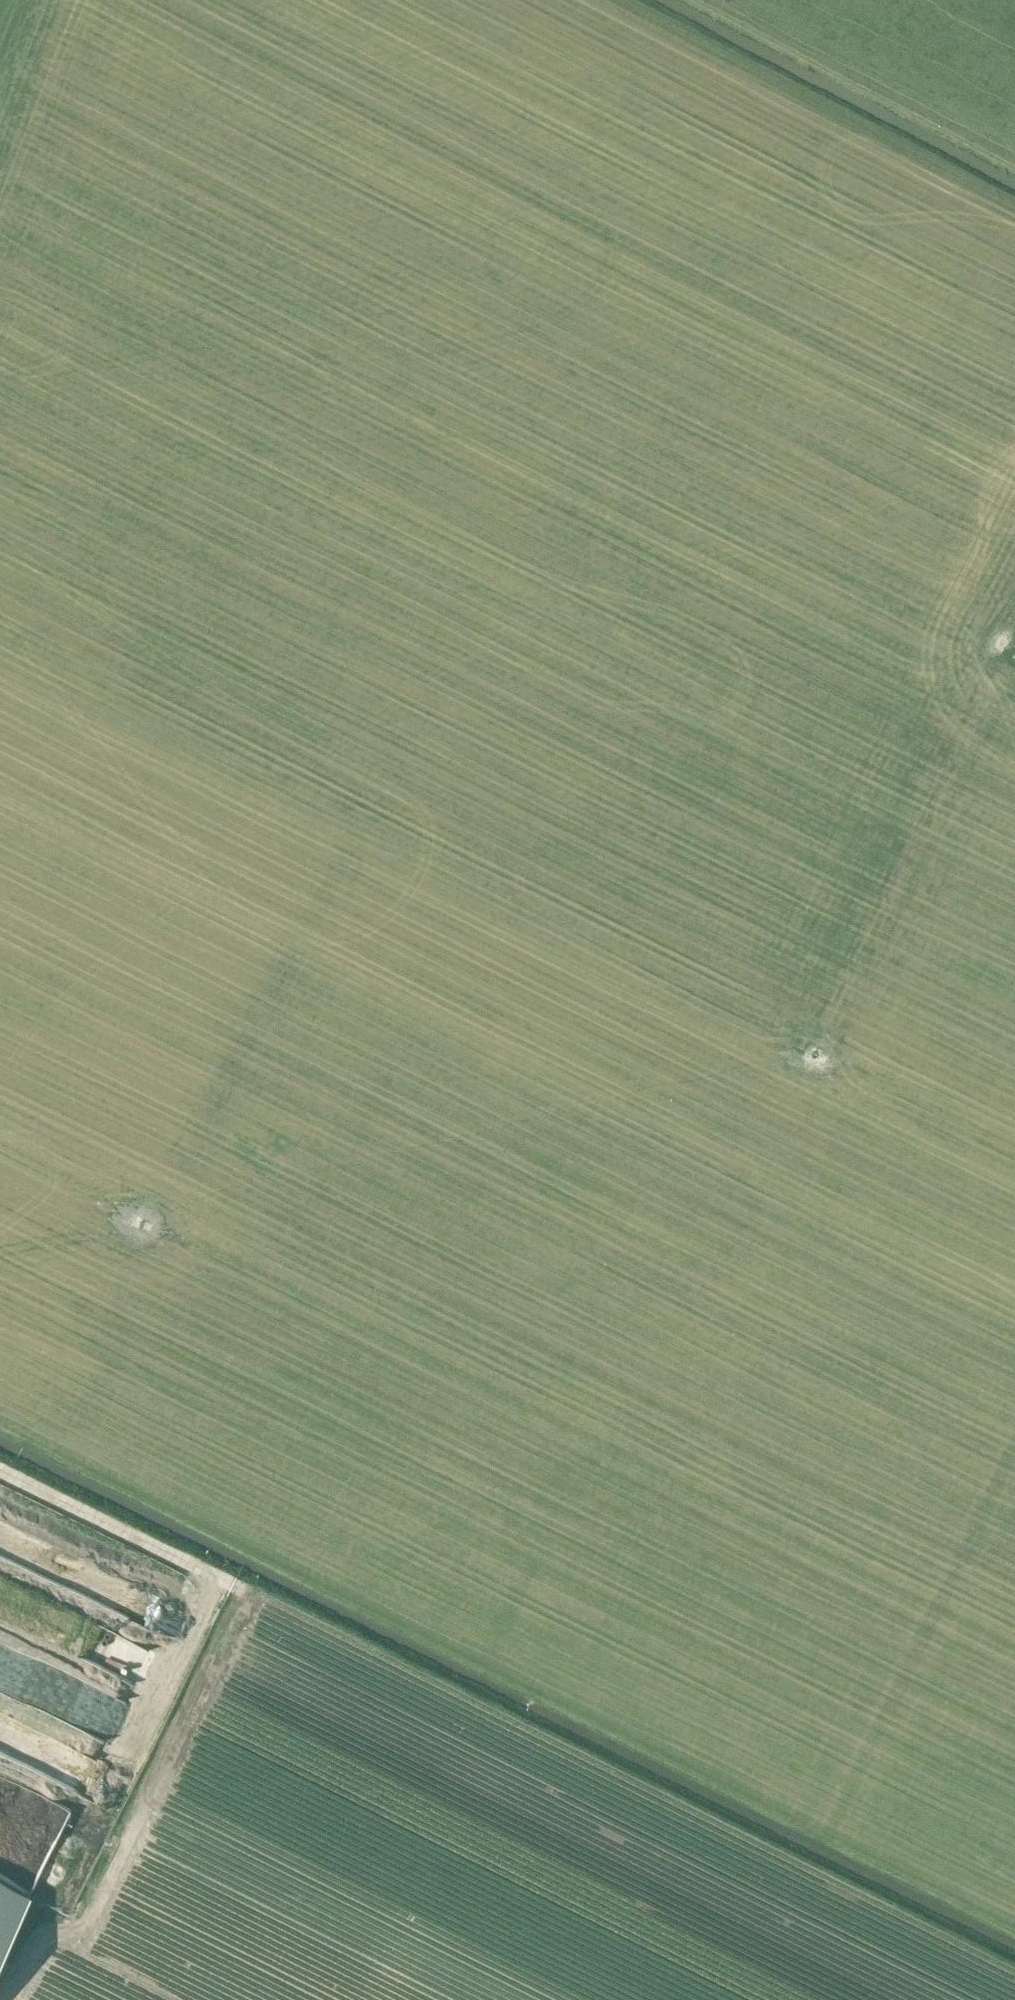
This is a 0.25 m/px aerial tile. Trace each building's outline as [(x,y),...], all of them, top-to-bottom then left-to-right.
[(0,1880),(0,1955),(30,1894),(0,1880)]
